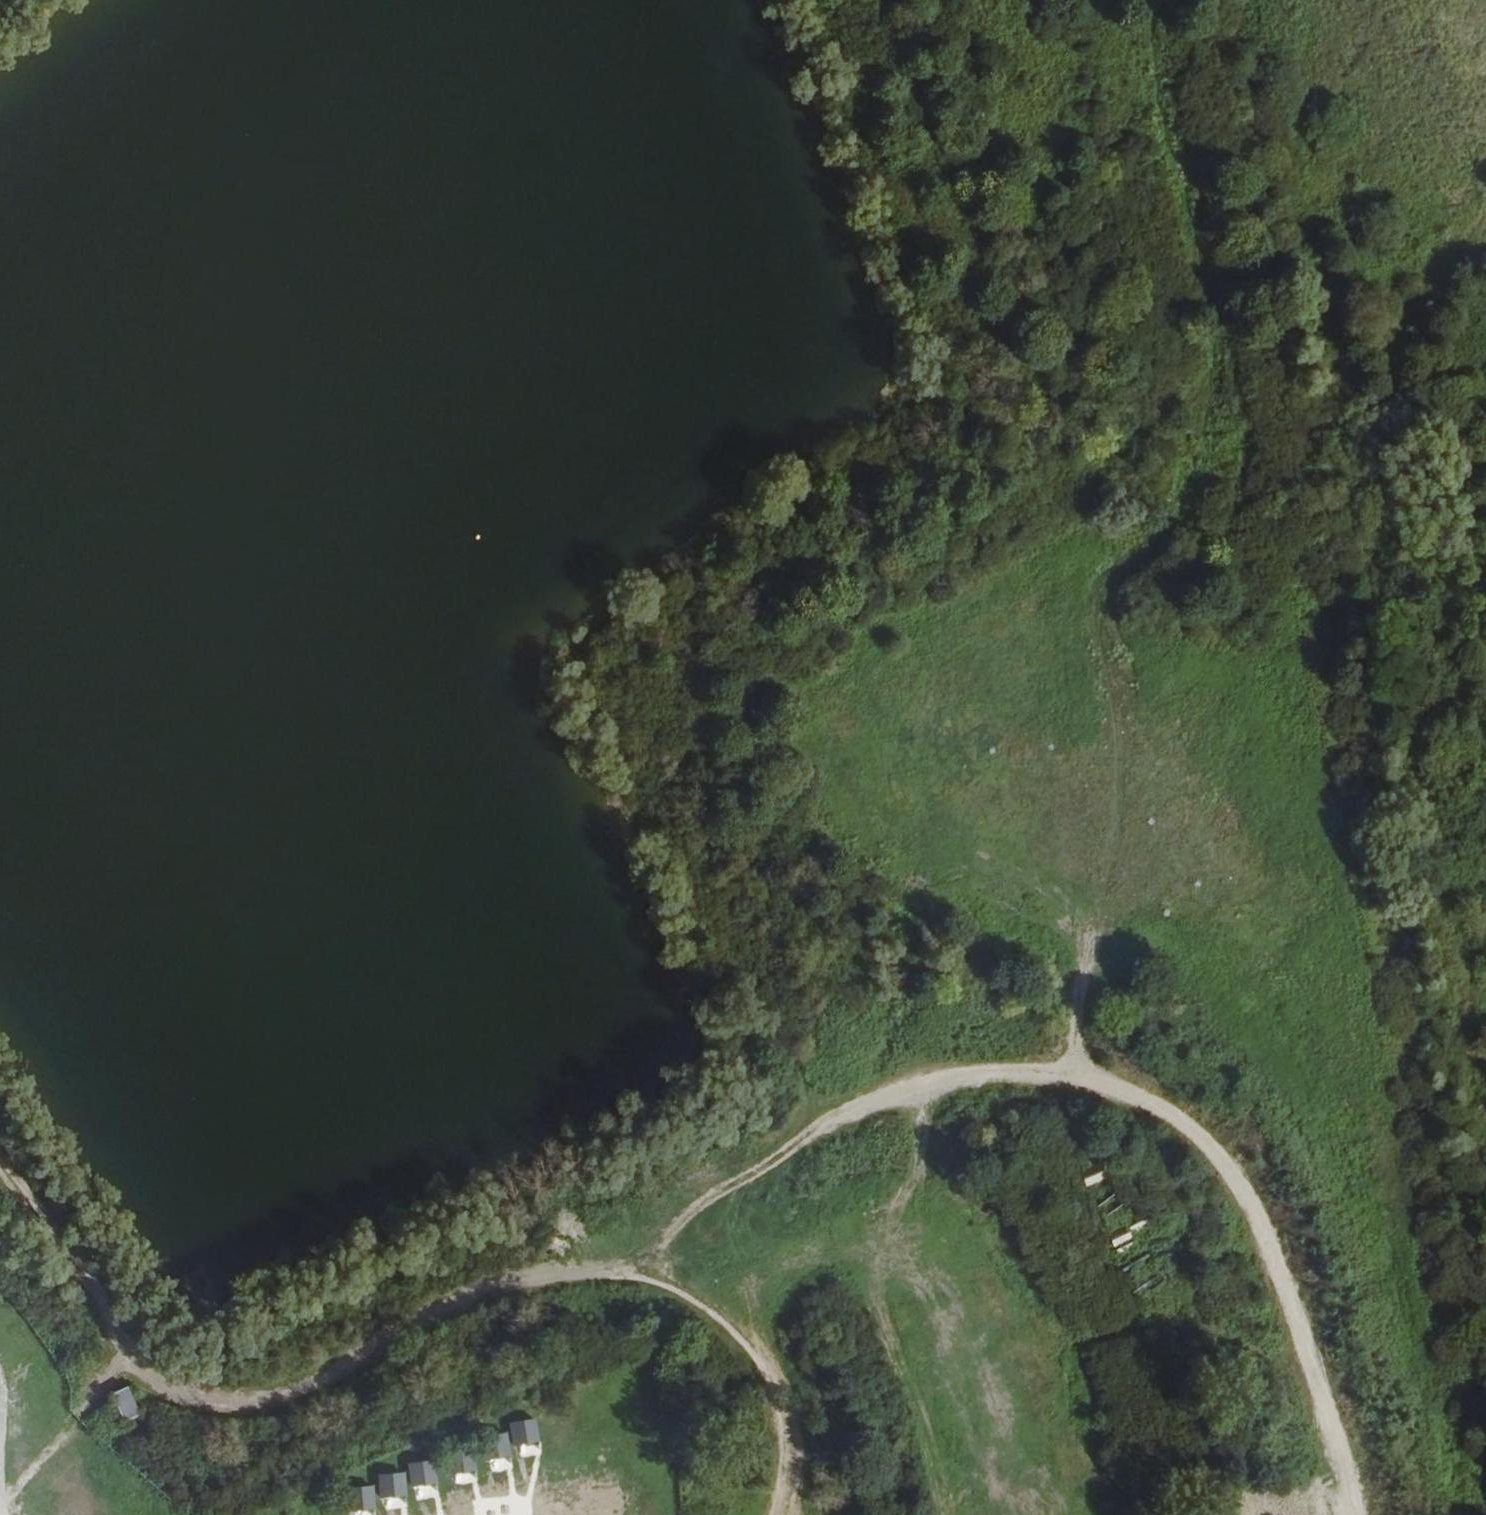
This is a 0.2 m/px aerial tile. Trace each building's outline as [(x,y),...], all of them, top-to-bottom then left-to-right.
[(123,1422),(141,1416),(130,1387),(112,1394),(123,1422)]
